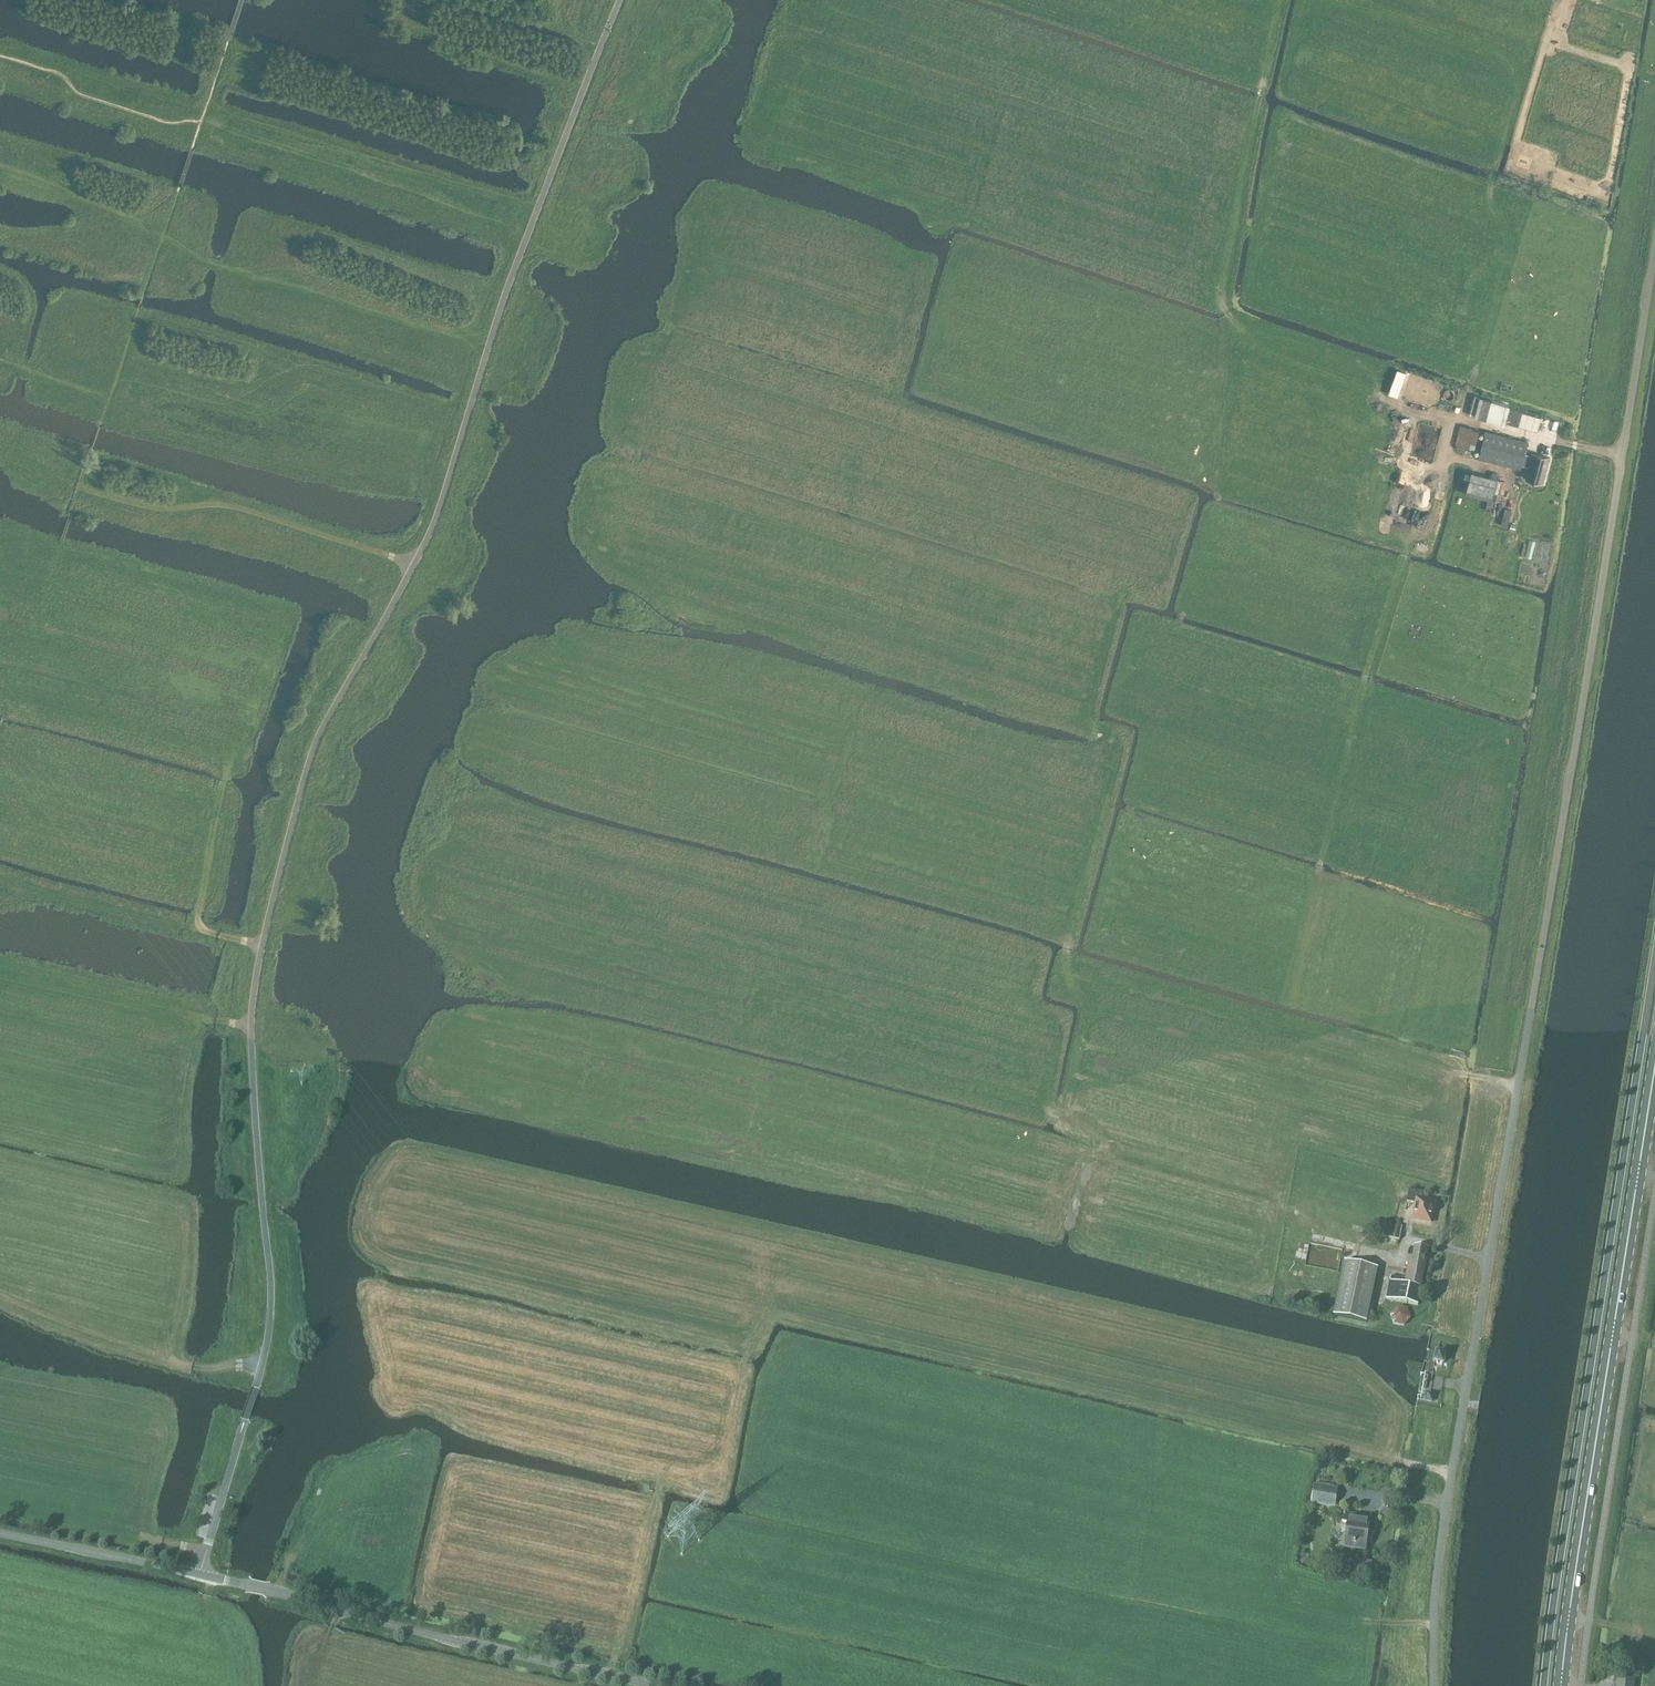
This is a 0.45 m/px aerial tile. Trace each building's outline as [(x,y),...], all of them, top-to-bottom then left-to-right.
[(1508,408),(1505,422),(1525,426),(1527,413),(1508,408)] [(1474,449),(1479,429),(1460,424),(1455,444),(1474,449)] [(1485,430),(1478,457),(1520,468),(1521,465),(1527,466),(1525,477),(1542,482),(1549,457),(1531,452),(1531,454),(1524,452),(1527,441),(1485,430)] [(1466,493),(1492,500),(1497,478),(1471,471),(1466,493)] [(1537,542),(1530,540),(1525,557),(1532,559),(1537,542)] [(1415,1204),(1412,1220),(1431,1223),(1435,1202),(1422,1200),(1423,1193),(1409,1191),(1407,1202),(1415,1204)] [(1375,1221),(1372,1235),(1399,1241),(1402,1226),(1375,1221)] [(1409,1262),(1408,1267),(1406,1280),(1391,1276),(1390,1281),(1390,1282),(1387,1299),(1419,1305),(1429,1249),(1416,1246),(1413,1262),(1409,1262)] [(1345,1263),(1334,1316),(1368,1322),(1379,1269),(1345,1263)] [(1444,1364),(1445,1355),(1437,1353),(1435,1362),(1444,1364)] [(1335,1507),(1337,1490),(1315,1486),(1313,1504),(1335,1507)] [(1365,1546),(1369,1518),(1344,1514),(1343,1524),(1348,1525),(1345,1543),(1365,1546)] [(1357,1558),(1355,1570),(1371,1573),(1374,1561),(1357,1558)]
